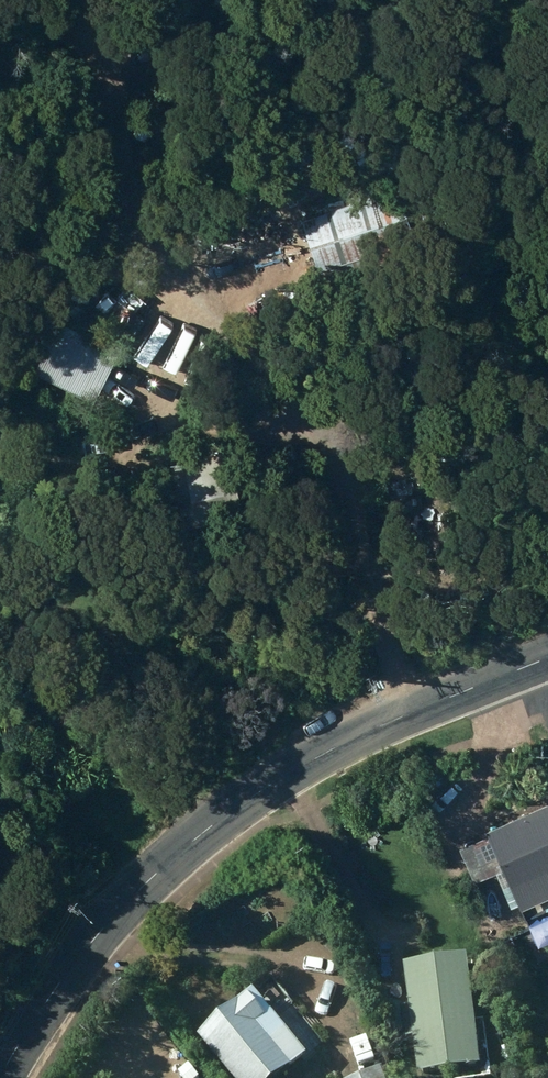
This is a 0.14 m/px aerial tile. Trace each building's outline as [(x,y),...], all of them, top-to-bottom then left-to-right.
[(319,285),(416,253),(396,192),(283,231),(290,265),(293,276),(312,269),(314,276),(316,275),(319,285)] [(63,326),(37,376),(96,406),(122,356),(63,326)] [(483,820),(486,826),(458,838),(472,871),(494,860),(508,893),(518,889),(519,893),(547,881),(547,863),(547,862),(547,861),(547,793),(483,820)] [(479,1058),(464,947),(403,955),(409,1000),(400,1002),(404,1031),(411,1030),(416,1066),(479,1058)] [(250,980),(194,1028),(235,1077),(267,1077),(304,1046),(250,980)] [(380,1060),(338,1077),(388,1077),(380,1060)]
